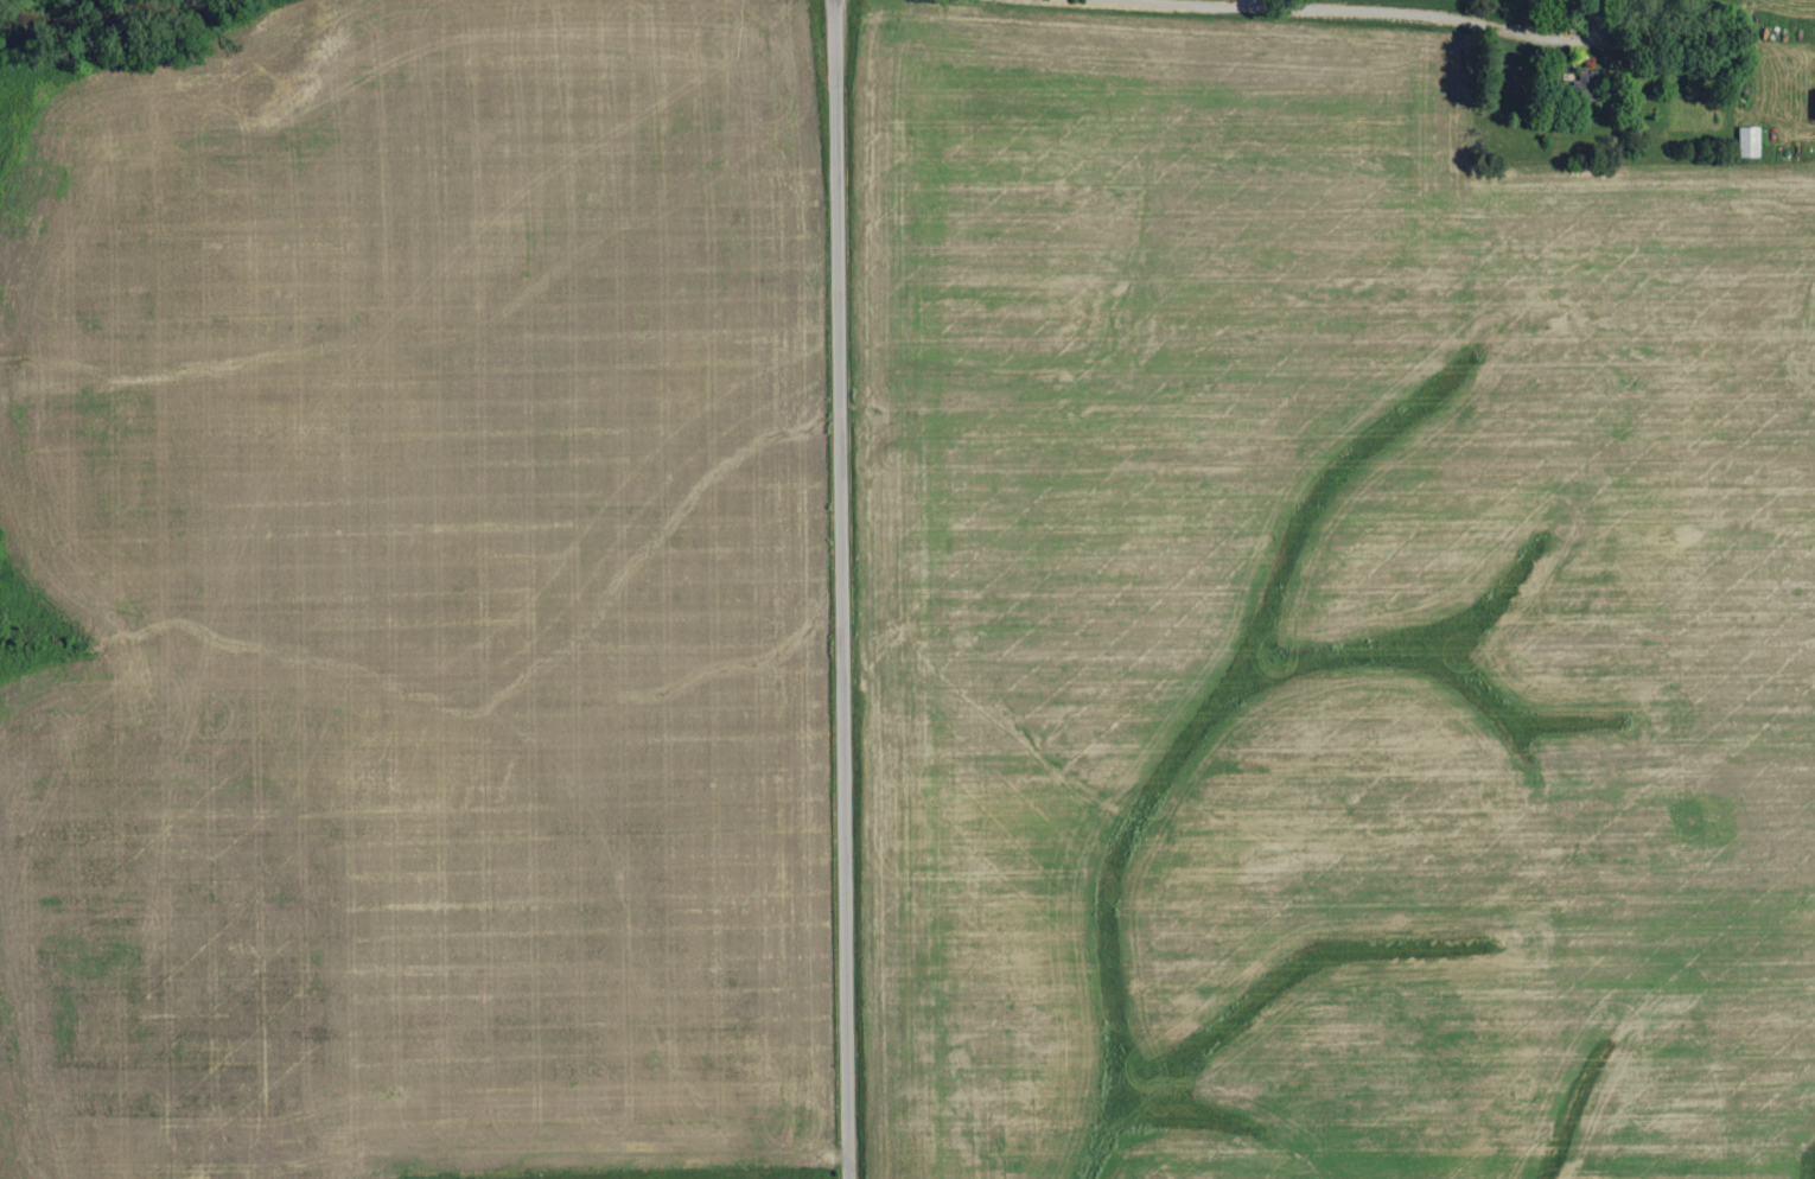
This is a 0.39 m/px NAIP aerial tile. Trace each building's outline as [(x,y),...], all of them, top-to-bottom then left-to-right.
[(1576,101),(1606,100),(1606,72),(1582,73),(1582,83),(1576,83),(1576,101)] [(1761,128),(1741,128),(1742,158),(1762,158),(1761,128)]
